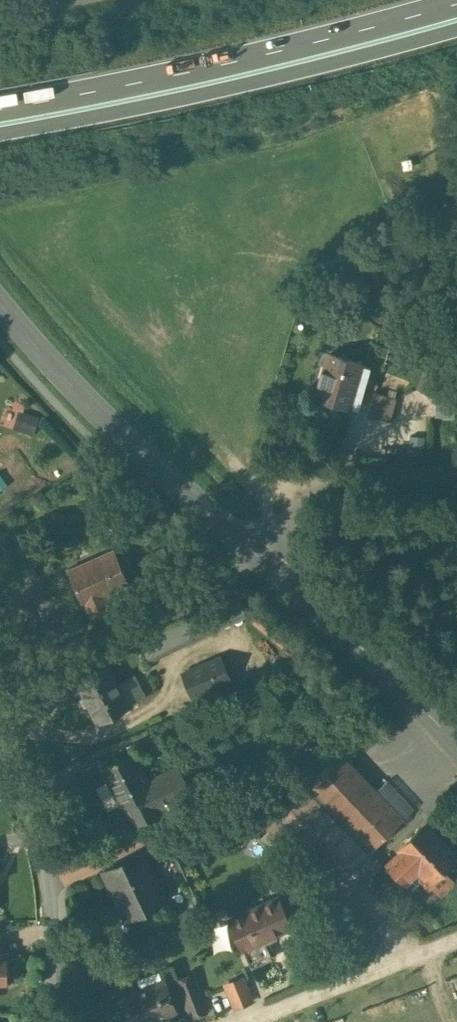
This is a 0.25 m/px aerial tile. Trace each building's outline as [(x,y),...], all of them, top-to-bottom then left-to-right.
[(362,364),(328,354),(316,396),(349,406),(362,364)] [(430,364),(419,387),(434,394),(445,371),(430,364)] [(19,410),(17,428),(39,430),(41,412),(19,410)] [(113,549),(69,568),(83,600),(85,599),(92,616),(110,608),(109,606),(102,592),(125,582),(127,581),(113,549)] [(125,582),(102,592),(109,606),(131,596),(125,582)] [(164,640),(153,645),(159,656),(169,650),(164,640)] [(219,657),(183,672),(194,696),(229,681),(219,657)] [(108,666),(78,681),(98,721),(128,706),(108,666)] [(402,820),(337,751),(305,782),(370,850),(402,820)] [(132,754),(102,769),(121,807),(151,792),(146,781),(132,754)] [(177,765),(146,781),(151,792),(121,807),(130,824),(159,809),(160,811),(168,807),(169,808),(172,806),(172,805),(191,795),(177,765)] [(305,782),(264,821),(329,889),(370,850),(305,782)] [(455,857),(425,825),(399,849),(400,851),(417,870),(429,881),(455,857)] [(417,870),(400,851),(388,864),(404,882),(417,870)] [(164,902),(141,853),(102,872),(118,905),(130,899),(137,915),(164,902)] [(277,897),(229,919),(250,965),(271,956),(263,939),(290,926),(277,897)] [(186,1014),(205,1013),(202,971),(183,973),(186,1014)] [(234,1007),(256,999),(247,973),(225,980),(234,1007)] [(117,998),(127,1021),(156,1021),(172,1015),(159,982),(117,998)]
